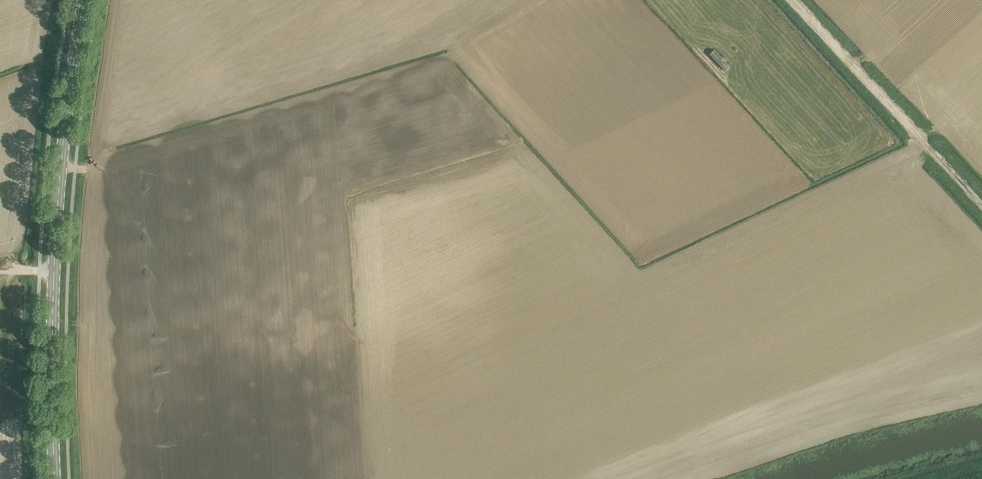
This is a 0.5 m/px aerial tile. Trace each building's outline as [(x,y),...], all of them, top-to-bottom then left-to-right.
[(729,65),(715,49),(710,54),(724,69),(729,65)]
